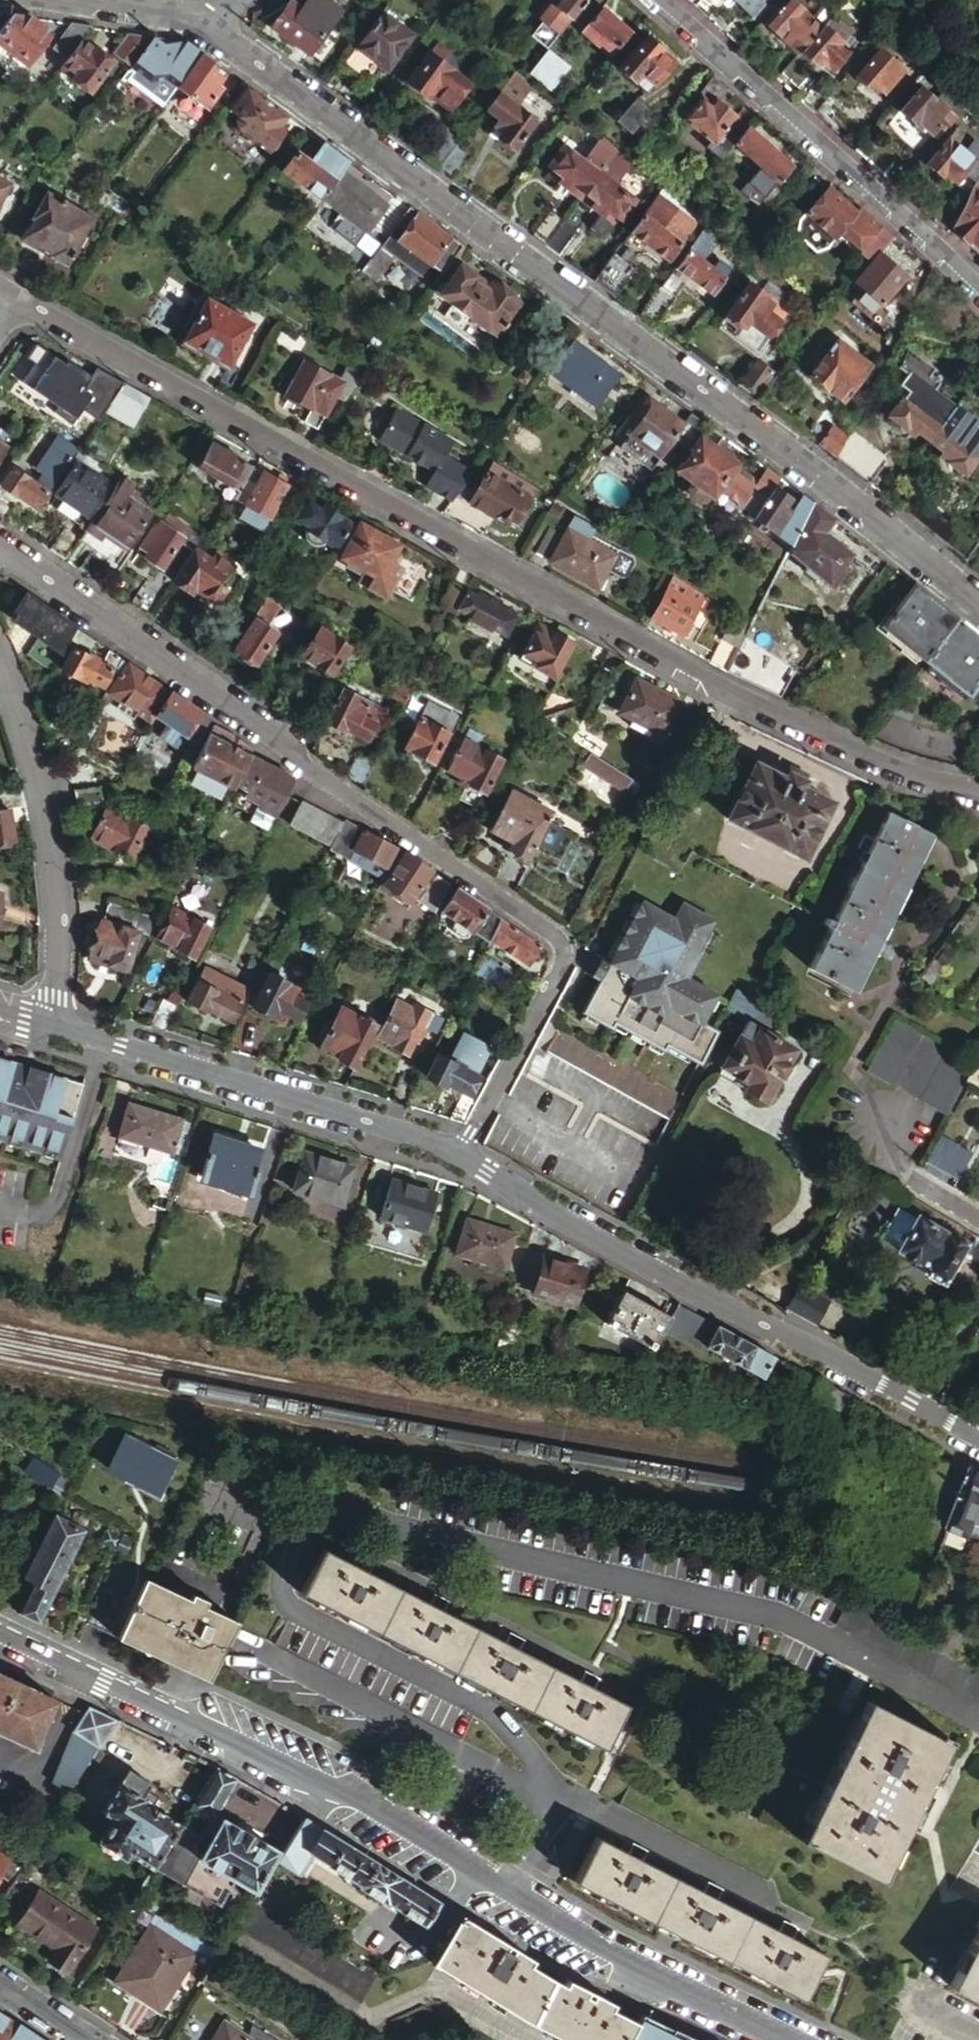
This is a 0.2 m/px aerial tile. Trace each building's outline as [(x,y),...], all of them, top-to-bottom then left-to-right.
[(277,31),(307,53),(309,50),(318,57),(330,41),(320,34),(340,6),(331,0),(314,0),(307,9),(296,2),(277,31)] [(587,0),(548,0),(535,17),(559,36),(570,21),(587,0)] [(708,18),(724,0),(700,0),(695,6),(708,18)] [(752,15),(765,0),(735,0),(752,15)] [(793,0),(789,0),(767,22),(788,43),(812,19),(793,0)] [(414,28),(385,7),(357,42),(387,64),(414,28)] [(610,57),(630,33),(602,7),(580,33),(610,57)] [(20,14),(12,12),(0,29),(0,43),(28,62),(48,34),(43,30),(45,26),(32,17),(29,21),(20,14)] [(79,38),(88,25),(70,22),(52,46),(66,55),(79,38)] [(848,51),(851,48),(825,25),(802,51),(817,64),(821,59),(832,69),(848,51)] [(127,66),(129,64),(152,34),(125,31),(111,50),(127,66)] [(162,76),(175,86),(201,52),(185,40),(152,34),(129,64),(148,78),(162,76)] [(672,62),(645,37),(609,76),(624,90),(639,74),(652,86),(672,62)] [(91,49),(79,38),(66,55),(58,67),(86,94),(110,62),(94,47),(91,49)] [(429,51),(407,82),(426,96),(429,92),(448,107),(469,81),(442,61),(450,49),(439,41),(431,52),(429,51)] [(860,61),(868,52),(855,44),(851,48),(848,51),(860,61)] [(551,46),(530,72),(554,91),(575,65),(551,46)] [(889,73),(895,79),(904,69),(881,48),(856,76),(873,91),(878,86),(889,73)] [(212,68),(216,63),(201,52),(175,86),(205,109),(222,87),(216,83),(221,76),(212,68)] [(519,76),(515,72),(487,109),(502,120),(494,131),(511,145),(531,116),(514,102),(522,91),(513,84),(519,76)] [(883,92),(895,79),(889,73),(878,86),(883,92)] [(733,143),(746,127),(715,101),(727,88),(713,75),(696,94),(702,100),(683,122),(723,154),(733,143)] [(950,126),(966,107),(960,101),(958,99),(933,75),(922,88),(921,87),(901,111),(920,128),(923,125),(932,133),(943,120),(950,126)] [(281,123),(287,115),(246,85),(229,109),(239,117),(241,126),(239,129),(270,150),(286,127),(281,123)] [(650,110),(634,98),(616,122),(632,134),(650,110)] [(932,133),(939,139),(950,126),(943,120),(932,133)] [(790,164),(746,127),(733,143),(777,181),(790,164)] [(441,166),(459,141),(461,139),(446,128),(426,155),(441,166)] [(976,160),(951,138),(929,165),(943,177),(947,173),(958,183),(976,160)] [(441,166),(454,176),(472,152),(459,141),(441,166)] [(550,173),(581,196),(616,147),(609,141),(596,158),(589,151),(583,159),(564,145),(549,165),(554,168),(550,173)] [(341,171),(349,161),(323,142),(309,161),(297,151),(282,171),(319,200),(320,198),(341,171)] [(610,186),(632,160),(616,147),(581,196),(599,210),(587,226),(598,234),(610,219),(614,221),(629,201),(610,186)] [(384,204),(341,171),(320,198),(363,231),(384,204)] [(856,213),(822,182),(798,208),(832,239),(856,213)] [(967,243),(972,238),(978,245),(978,186),(975,182),(952,228),(967,243)] [(689,215),(694,209),(684,201),(661,183),(629,229),(664,256),(691,218),(689,215)] [(46,186),(30,214),(37,218),(26,239),(13,262),(29,272),(43,248),(65,261),(76,243),(81,243),(85,235),(82,231),(92,212),(46,186)] [(832,239),(798,208),(793,214),(792,231),(811,249),(825,247),(832,239)] [(464,245),(418,212),(395,240),(390,247),(391,257),(431,286),(442,273),(464,245)] [(37,218),(30,214),(19,236),(26,239),(37,218)] [(714,231),(700,220),(673,263),(707,289),(723,266),(703,250),(714,231)] [(884,257),(896,239),(883,227),(861,251),(865,255),(877,264),(857,288),(879,307),(906,278),(884,257)] [(386,233),(376,246),(391,257),(390,247),(395,240),(386,233)] [(476,278),(461,267),(440,294),(496,336),(520,303),(492,283),(486,290),(474,281),(476,278)] [(755,283),(729,313),(744,325),(737,333),(760,351),(794,309),(792,308),(794,305),(786,298),(790,294),(774,281),(765,291),(755,283)] [(252,320),(208,295),(184,339),(201,349),(204,344),(215,350),(212,355),(229,364),(252,320)] [(744,325),(729,313),(723,321),(737,333),(744,325)] [(869,366),(837,340),(808,375),(842,401),(869,366)] [(575,343),(557,366),(584,386),(579,393),(595,405),(618,375),(575,343)] [(945,417),(954,407),(934,391),(946,375),(910,346),(882,400),(893,408),(887,416),(904,429),(907,424),(928,440),(945,417)] [(739,386),(758,401),(780,373),(775,369),(777,366),(763,355),(739,386)] [(331,399),(338,405),(364,371),(346,360),(338,375),(305,356),(285,391),(311,406),(304,418),(316,425),(331,399)] [(584,386),(557,366),(551,374),(579,393),(584,386)] [(72,406),(96,423),(105,410),(124,382),(97,368),(72,406)] [(131,424),(150,396),(124,382),(105,410),(131,424)] [(685,446),(704,422),(691,412),(683,423),(654,401),(627,436),(656,457),(673,436),(685,446)] [(967,417),(971,412),(958,401),(954,407),(967,417)] [(805,435),(836,457),(846,437),(831,426),(839,416),(827,407),(805,435)] [(928,440),(951,458),(948,462),(964,475),(978,457),(976,455),(978,451),(978,426),(967,417),(954,407),(945,417),(928,440)] [(380,437),(434,467),(426,483),(452,497),(473,470),(444,455),(452,440),(396,408),(380,437)] [(714,448),(723,435),(709,425),(692,449),(688,448),(674,468),(713,496),(724,482),(759,507),(775,485),(780,478),(766,467),(757,479),(730,460),(733,456),(732,452),(726,447),(722,448),(720,451),(714,448)] [(836,457),(869,484),(887,461),(850,430),(846,437),(836,457)] [(2,516),(17,495),(20,498),(22,496),(37,506),(78,446),(59,433),(38,458),(41,461),(30,477),(13,466),(0,484),(0,514),(2,516)] [(239,491),(257,466),(213,442),(199,468),(239,491)] [(111,485),(75,461),(55,492),(78,508),(80,505),(91,513),(111,485)] [(287,483),(265,470),(246,502),(268,515),(287,483)] [(534,498),(487,470),(470,499),(490,511),(493,505),(521,521),(534,498)] [(126,497),(134,485),(121,475),(86,526),(101,536),(106,530),(129,545),(150,514),(126,497)] [(792,540),(804,520),(786,507),(792,499),(775,485),(759,507),(752,517),(775,534),(778,530),(792,540)] [(336,546),(351,523),(324,504),(321,507),(308,497),(295,516),(336,546)] [(824,532),(833,519),(814,503),(804,520),(792,540),(787,550),(805,564),(804,571),(811,577),(819,574),(823,577),(836,561),(842,566),(852,553),(824,532)] [(181,521),(169,514),(158,530),(153,528),(142,545),(148,550),(146,556),(163,567),(184,536),(175,530),(181,521)] [(549,526),(536,551),(597,585),(615,552),(588,537),(593,525),(575,515),(564,534),(549,526)] [(386,597),(403,565),(388,556),(395,544),(360,524),(343,555),(349,559),(365,568),(361,575),(358,581),(386,597)] [(195,546),(172,580),(190,592),(195,586),(218,601),(229,584),(223,581),(234,564),(216,553),(212,557),(195,546)] [(349,559),(345,566),(361,575),(365,568),(349,559)] [(829,582),(842,566),(836,561),(823,577),(829,582)] [(682,631),(705,591),(676,573),(653,615),(682,631)] [(458,608),(467,589),(453,582),(441,604),(455,612),(458,608)] [(882,625),(926,659),(957,616),(914,583),(882,625)] [(477,594),(467,589),(458,608),(474,615),(472,618),(495,628),(497,625),(510,631),(518,613),(507,608),(509,603),(479,589),(477,594)] [(28,652),(52,670),(67,644),(76,626),(27,592),(12,615),(39,635),(28,652)] [(267,595),(234,644),(240,647),(238,651),(257,662),(276,630),(268,624),(282,604),(267,595)] [(727,668),(745,632),(751,620),(736,611),(711,660),(727,668)] [(978,680),(978,633),(957,616),(926,659),(970,692),(978,680)] [(572,643),(537,623),(519,656),(555,676),(572,643)] [(337,635),(323,624),(303,652),(331,673),(352,645),(347,642),(349,638),(340,632),(337,635)] [(76,626),(67,644),(75,647),(88,655),(89,652),(97,639),(76,626)] [(727,668),(783,696),(797,667),(745,632),(727,668)] [(116,670),(122,657),(109,648),(101,662),(98,660),(99,657),(89,652),(88,655),(75,647),(64,668),(88,681),(89,678),(103,685),(113,668),(116,670)] [(158,712),(171,690),(129,662),(110,691),(154,720),(158,712)] [(391,695),(405,703),(415,685),(400,677),(391,695)] [(666,733),(681,702),(637,678),(621,710),(637,718),(639,714),(652,721),(651,725),(666,733)] [(341,683),(323,718),(345,728),(347,726),(368,736),(383,705),(341,683)] [(213,719),(171,690),(158,712),(186,731),(182,738),(198,747),(213,719)] [(869,737),(896,748),(925,758),(961,765),(978,740),(978,736),(935,728),(910,720),(888,710),(869,737)] [(451,729),(424,714),(409,742),(417,746),(417,749),(435,759),(451,729)] [(634,723),(648,730),(651,725),(652,721),(639,714),(637,718),(634,723)] [(216,722),(195,769),(219,780),(207,802),(221,809),(235,782),(250,752),(253,746),(216,722)] [(508,755),(467,732),(451,766),(471,777),(463,793),(482,803),(508,755)] [(636,792),(641,782),(591,751),(585,764),(623,789),(626,786),(636,792)] [(272,815),(292,776),(250,752),(235,782),(248,789),(244,796),(258,803),(256,806),(272,815)] [(349,775),(363,784),(376,759),(362,752),(349,775)] [(786,776),(755,761),(726,817),(747,828),(749,823),(785,841),(783,846),(803,856),(831,800),(801,785),(806,776),(790,768),(786,776)] [(75,787),(78,805),(106,800),(104,784),(75,787)] [(20,785),(0,788),(0,839),(12,838),(7,805),(24,803),(20,785)] [(551,809),(512,787),(492,825),(513,837),(509,844),(527,855),(551,809)] [(334,840),(345,818),(347,816),(304,795),(292,820),(334,840)] [(265,828),(272,815),(256,806),(249,820),(265,828)] [(133,860),(146,833),(151,821),(125,807),(121,815),(108,809),(94,838),(133,860)] [(934,829),(889,807),(808,967),(852,989),(934,829)] [(388,867),(398,846),(396,844),(345,818),(334,840),(330,847),(348,857),(353,848),(388,867)] [(168,847),(174,835),(151,821),(146,833),(168,847)] [(412,902),(434,870),(407,852),(386,882),(399,892),(397,895),(406,902),(409,899),(412,902)] [(439,910),(453,883),(439,873),(425,903),(439,910)] [(475,930),(490,941),(493,936),(503,916),(460,887),(445,910),(460,920),(456,926),(459,932),(464,936),(471,935),(475,930)] [(699,1061),(715,1030),(702,1022),(718,992),(689,976),(718,923),(683,903),(674,918),(641,900),(608,960),(602,957),(592,976),(597,979),(581,1010),(610,1026),(613,1021),(663,1049),(666,1044),(699,1061)] [(141,914),(111,903),(106,919),(103,919),(92,953),(110,959),(109,963),(129,969),(141,932),(136,929),(141,914)] [(172,904),(156,934),(179,948),(178,950),(195,959),(210,926),(172,904)] [(532,962),(542,942),(503,916),(493,936),(532,962)] [(247,981),(202,964),(187,999),(207,1009),(209,1006),(233,1015),(247,981)] [(298,993),(269,979),(253,1010),(276,1022),(281,1014),(297,1022),(312,992),(301,987),(298,993)] [(149,1025),(165,1030),(177,1006),(162,999),(149,1025)] [(413,1008),(396,1000),(382,1028),(404,1040),(402,1045),(411,1049),(420,1032),(429,1037),(433,1031),(439,1034),(446,1020),(416,1004),(413,1008)] [(343,1063),(355,1069),(377,1027),(341,1009),(324,1047),(345,1058),(343,1063)] [(943,1112),(973,1060),(896,1015),(865,1068),(943,1112)] [(546,1049),(670,1118),(684,1090),(560,1022),(546,1049)] [(717,1058),(719,1064),(748,1082),(746,1087),(766,1099),(796,1048),(767,1031),(758,1045),(747,1038),(741,1050),(730,1043),(725,1045),(717,1058)] [(466,1092),(453,1119),(465,1123),(478,1098),(472,1095),(482,1077),(477,1074),(493,1047),(472,1035),(456,1063),(440,1054),(428,1076),(448,1087),(450,1083),(466,1092)] [(0,1059),(0,1142),(57,1160),(81,1084),(0,1059)] [(748,1082),(719,1064),(716,1070),(746,1087),(748,1082)] [(180,1118),(127,1101),(116,1135),(169,1152),(180,1118)] [(941,1131),(928,1157),(942,1164),(957,1140),(941,1131)] [(255,1147),(212,1134),(199,1176),(246,1191),(250,1178),(252,1176),(255,1167),(249,1165),(255,1147)] [(352,1167),(305,1152),(292,1190),(340,1205),(352,1167)] [(434,1193),(390,1179),(378,1217),(421,1230),(434,1193)] [(908,1224),(914,1215),(897,1205),(877,1238),(894,1248),(898,1241),(893,1238),(903,1221),(908,1224)] [(966,1241),(916,1211),(914,1215),(908,1224),(903,1221),(893,1238),(898,1241),(894,1248),(894,1250),(923,1267),(926,1275),(937,1282),(944,1279),(966,1241)] [(518,1271),(526,1244),(512,1240),(514,1233),(465,1218),(454,1253),(518,1271)] [(582,1270),(543,1255),(532,1290),(571,1303),(582,1270)] [(802,1274),(786,1304),(815,1320),(831,1291),(802,1274)] [(662,1322),(667,1313),(623,1286),(604,1318),(648,1344),(662,1322)] [(728,1327),(676,1299),(667,1313),(662,1322),(701,1345),(705,1340),(767,1371),(775,1352),(728,1327)] [(174,1458),(129,1435),(111,1470),(129,1479),(131,1476),(157,1489),(174,1458)] [(283,1483),(220,1453),(185,1525),(247,1557),(283,1483)] [(48,1483),(56,1471),(30,1454),(22,1466),(48,1483)] [(973,1461),(952,1513),(970,1525),(978,1513),(978,1514),(978,1465),(973,1461)] [(38,1579),(55,1588),(83,1530),(82,1529),(86,1520),(74,1514),(70,1523),(54,1517),(28,1574),(38,1579)] [(103,1542),(114,1547),(119,1535),(108,1531),(103,1542)] [(132,1556),(138,1544),(119,1535),(114,1547),(132,1556)] [(628,1704),(324,1547),(302,1590),(606,1748),(628,1704)] [(25,1580),(26,1581),(35,1585),(38,1579),(28,1574),(25,1580)] [(218,1665),(239,1624),(146,1577),(119,1636),(211,1680),(218,1665)] [(32,1591),(21,1613),(40,1622),(55,1588),(38,1579),(35,1585),(32,1591)] [(23,1587),(32,1591),(35,1585),(26,1581),(23,1587)] [(102,1587),(88,1621),(112,1632),(127,1598),(102,1587)] [(0,1673),(0,1731),(33,1747),(55,1699),(0,1673)] [(933,1738),(865,1702),(796,1836),(879,1878),(949,1740),(936,1733),(933,1738)] [(99,1746),(117,1719),(88,1705),(70,1730),(99,1746)] [(71,1790),(99,1746),(70,1730),(55,1781),(71,1790)] [(214,1817),(236,1777),(216,1766),(189,1813),(214,1817)] [(131,1850),(157,1869),(178,1833),(138,1806),(150,1787),(127,1771),(105,1811),(101,1816),(112,1824),(100,1842),(124,1859),(131,1850)] [(249,1786),(236,1777),(214,1817),(222,1822),(228,1825),(249,1786)] [(424,1919),(438,1900),(305,1818),(281,1857),(303,1873),(316,1852),(361,1880),(359,1884),(388,1901),(390,1898),(424,1919)] [(263,1886),(281,1857),(275,1853),(277,1849),(261,1841),(264,1833),(243,1823),(239,1831),(228,1825),(222,1822),(212,1838),(201,1832),(196,1841),(179,1831),(178,1833),(157,1869),(186,1884),(200,1861),(256,1889),(259,1883),(263,1886)] [(968,1846),(978,1853),(978,1829),(968,1846)] [(827,1954),(598,1835),(576,1879),(806,1998),(827,1954)] [(1,1875),(10,1880),(20,1864),(0,1852),(0,1877),(1,1875)] [(200,1861),(186,1884),(245,1917),(256,1898),(263,1886),(259,1883),(256,1889),(200,1861)] [(36,1978),(56,1991),(95,1930),(36,1892),(15,1924),(55,1950),(36,1978)] [(638,2021),(609,2006),(612,2000),(578,1983),(574,1989),(550,1976),(528,1962),(531,1957),(460,1913),(432,1961),(520,2017),(565,2039),(627,2039),(638,2021)] [(946,1986),(978,2004),(978,1925),(946,1986)] [(193,1953),(151,1927),(116,1981),(157,2008),(193,1953)] [(0,2009),(0,2039),(7,2039),(18,2020),(0,2009)] [(627,2039),(696,2039),(642,2013),(638,2021),(627,2039)] [(18,2020),(7,2039),(47,2039),(18,2020)] [(226,2022),(213,2039),(253,2039),(226,2022)]
